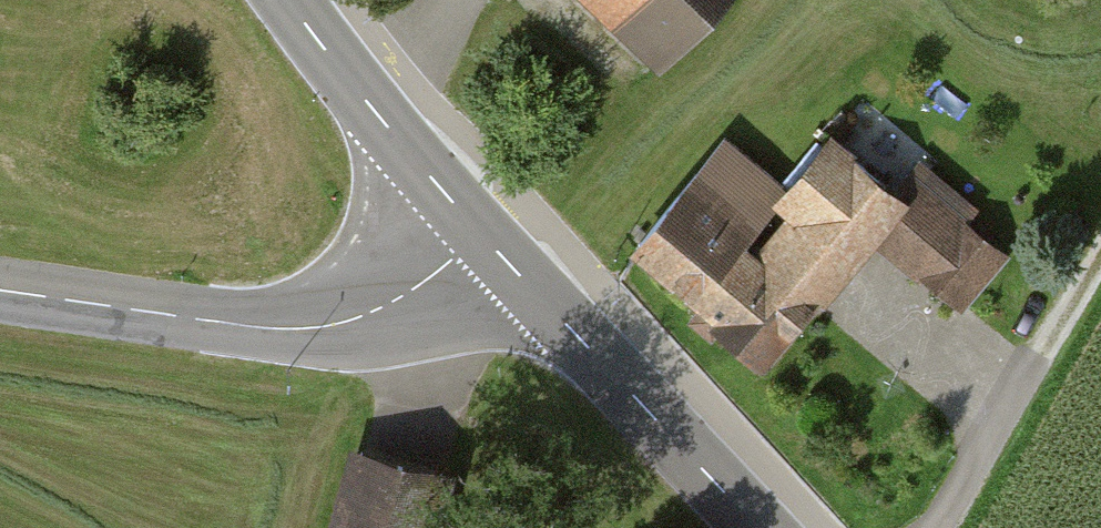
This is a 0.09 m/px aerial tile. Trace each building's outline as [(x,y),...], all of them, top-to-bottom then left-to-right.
[(661,62),(720,0),(596,0),(661,62)] [(1014,253),(921,172),(907,188),(846,135),(762,232),(707,185),(645,256),(766,362),(884,227),(971,303),(1014,253)] [(363,451),(345,527),(437,527),(451,472),(363,451)]
